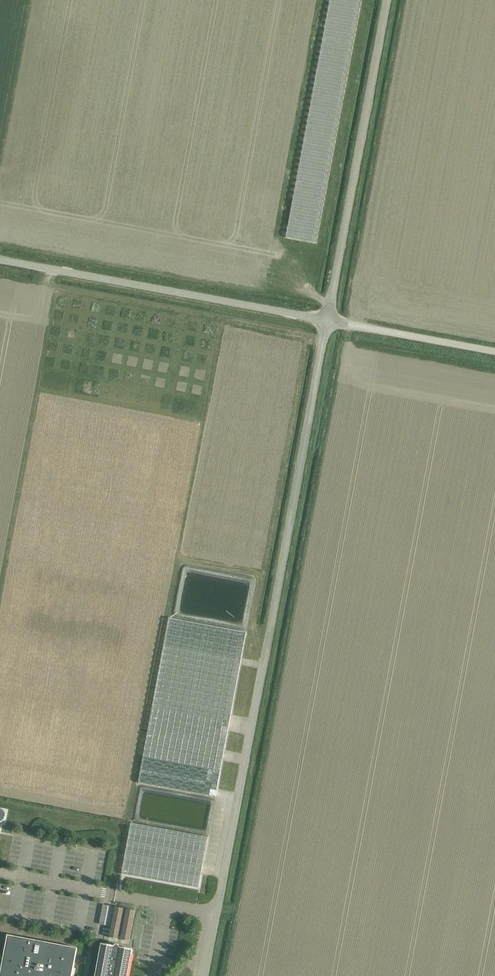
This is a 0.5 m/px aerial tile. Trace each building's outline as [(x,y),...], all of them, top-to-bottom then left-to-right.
[(217,798),(247,633),(169,619),(139,783),(217,798)] [(199,889),(209,838),(131,823),(122,874),(199,889)] [(111,927),(115,907),(103,905),(100,924),(111,927)] [(110,938),(118,939),(124,909),(116,907),(110,938)] [(127,909),(121,940),(129,942),(135,911),(127,909)] [(77,949),(8,936),(0,975),(72,975),(77,949)] [(133,950),(120,948),(120,946),(119,945),(117,945),(116,945),(115,945),(114,946),(102,944),(96,975),(128,975),(133,950)]
